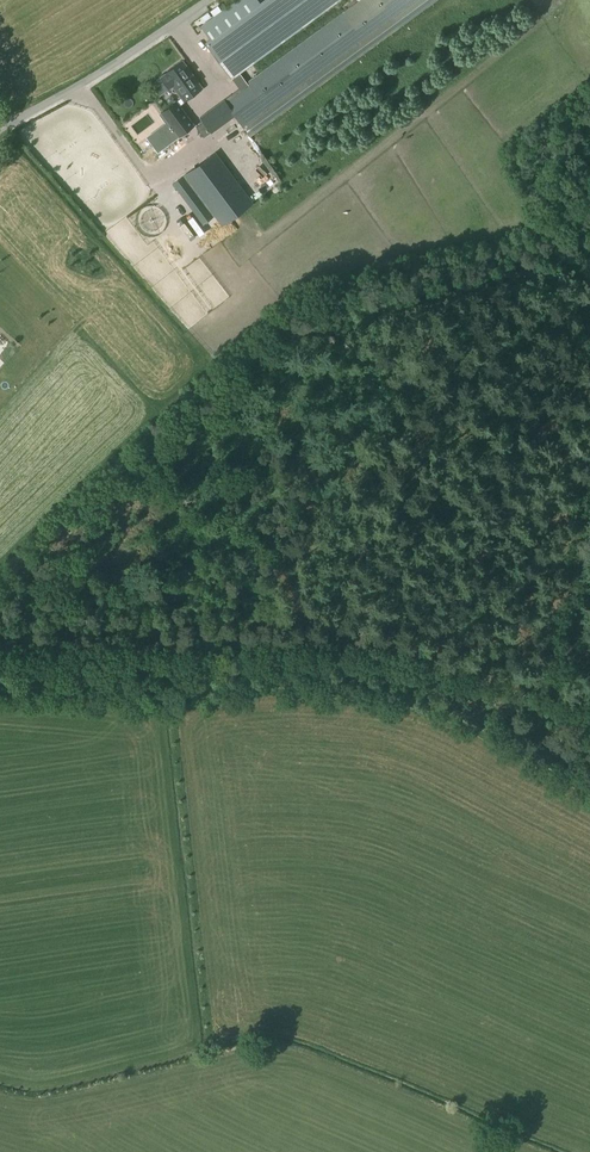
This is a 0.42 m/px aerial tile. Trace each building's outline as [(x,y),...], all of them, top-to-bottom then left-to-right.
[(223,101),(248,135),(434,0),(363,0),(247,84),(239,72),(338,0),(266,0),(260,4),(257,0),(238,0),(201,27),(211,40),(206,44),(239,90),(223,101)] [(172,86),(181,98),(176,102),(161,113),(179,137),(194,126),(179,105),(183,102),(184,102),(202,88),(182,62),(160,78),(168,89),(172,86)] [(180,139),(154,159),(162,170),(181,156),(178,153),(184,149),(183,147),(186,145),(189,150),(202,140),(194,130),(181,140),(180,139)] [(239,176),(266,157),(258,146),(231,165),(239,176)] [(214,153),(185,175),(215,215),(222,225),(252,203),(214,153)] [(215,215),(185,175),(173,183),(203,224),(215,215)]
